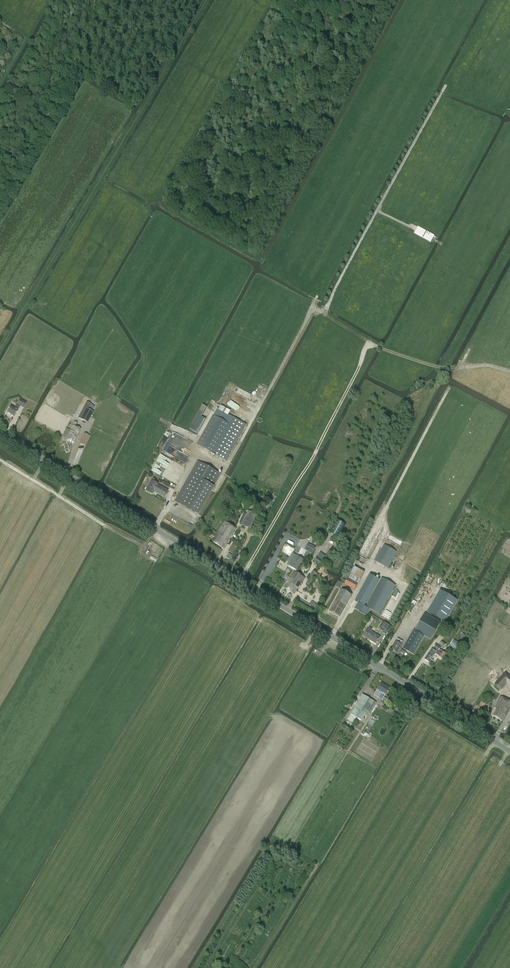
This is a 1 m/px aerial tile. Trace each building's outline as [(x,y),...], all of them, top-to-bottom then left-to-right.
[(431,242),(435,234),(418,226),(414,233),(431,242)] [(249,400),(252,395),(236,386),(234,390),(241,394),(238,401),(245,405),(246,402),(249,404),(251,401),(249,400)] [(24,408),(26,403),(20,399),(17,404),(24,408)] [(86,402),(78,418),(87,423),(92,412),(88,410),(91,405),(86,402)] [(17,411),(19,407),(16,405),(14,409),(10,407),(7,413),(14,417),(18,411),(17,411)] [(226,461),(247,425),(217,409),(197,444),(226,461)] [(205,419),(197,414),(190,429),(197,433),(205,419)] [(74,443),(80,429),(75,427),(76,424),(74,422),(72,426),(70,430),(67,437),(66,440),(74,443)] [(90,436),(84,433),(80,443),(85,446),(90,436)] [(185,453),(168,451),(169,444),(166,443),(162,450),(164,452),(170,452),(169,458),(165,458),(164,457),(161,457),(160,461),(161,460),(167,463),(165,463),(169,466),(169,467),(175,471),(179,463),(173,460),(186,462),(187,460),(187,459),(189,456),(185,453)] [(198,514),(221,474),(197,461),(175,501),(198,514)] [(164,497),(168,490),(157,485),(158,484),(152,480),(146,491),(152,494),(155,490),(165,495),(164,496),(164,497)] [(248,528),(255,515),(249,512),(242,525),(248,528)] [(346,524),(337,519),(329,532),(338,537),(346,524)] [(222,527),(218,531),(220,532),(230,538),(232,536),(236,528),(225,522),(224,523),(222,527)] [(220,532),(218,531),(216,534),(213,540),(212,542),(223,549),(230,538),(220,532)] [(311,544),(308,550),(313,553),(316,547),(311,544)] [(388,568),(397,552),(384,544),(375,561),(388,568)] [(364,549),(361,555),(366,558),(369,553),(364,549)] [(329,558),(320,552),(314,562),(319,565),(322,561),(326,563),(329,558)] [(296,571),(303,559),(296,555),(289,566),(296,571)] [(354,567),(350,573),(346,581),(344,584),(354,590),(360,579),(364,572),(354,567)] [(294,571),(290,578),(295,581),(292,585),(298,588),(305,578),(294,571)] [(311,586),(318,574),(313,571),(306,583),(311,586)] [(370,574),(355,601),(364,606),(365,606),(369,598),(379,580),(370,574)] [(370,598),(366,606),(370,609),(379,614),(395,585),(382,577),(370,598)] [(295,581),(290,578),(283,588),(294,595),(298,588),(292,585),(295,581)] [(417,617),(432,590),(423,585),(408,611),(417,617)] [(340,617),(352,595),(341,590),(329,611),(340,617)] [(440,590),(427,612),(445,622),(457,601),(440,590)] [(364,606),(360,612),(367,615),(370,609),(366,606),(365,606),(364,606)] [(431,639),(440,623),(425,613),(415,630),(414,630),(403,648),(414,654),(425,636),(431,639)] [(386,635),(389,629),(391,626),(382,621),(384,623),(380,629),(384,631),(383,633),(386,635)] [(367,629),(363,636),(376,644),(380,637),(371,631),(372,629),(369,627),(367,629)] [(396,639),(391,649),(395,652),(397,649),(398,649),(402,643),(401,642),(402,641),(398,639),(398,640),(396,639)] [(454,640),(451,646),(459,650),(463,644),(454,640)] [(440,649),(441,648),(436,644),(432,650),(431,650),(424,659),(429,662),(431,664),(433,661),(431,659),(435,653),(442,658),(445,653),(440,649)] [(495,685),(500,690),(506,683),(509,686),(509,677),(505,673),(495,685)] [(381,683),(374,695),(383,700),(390,688),(381,683)] [(355,707),(351,714),(357,717),(361,720),(365,713),(368,715),(376,703),(363,694),(355,707)] [(509,708),(509,701),(500,696),(491,715),(503,721),(509,708)] [(351,714),(347,719),(348,720),(353,723),(357,717),(351,714)] [(373,717),(368,724),(372,726),(376,719),(373,717)]
